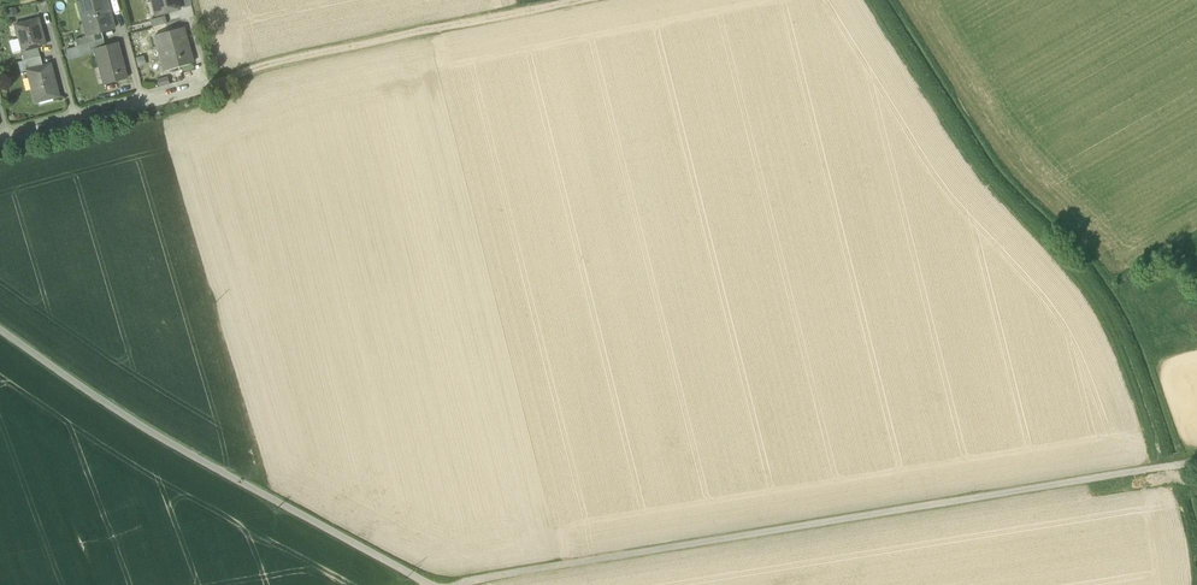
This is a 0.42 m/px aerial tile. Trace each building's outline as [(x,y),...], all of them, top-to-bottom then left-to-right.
[(90,25),(83,0),(78,2),(84,26),(90,25)] [(87,36),(101,33),(102,33),(114,30),(111,19),(110,19),(105,0),(84,0),(83,0),(90,25),(84,26),(87,36)] [(155,16),(179,10),(177,0),(151,0),(155,16)] [(16,7),(6,9),(8,17),(18,15),(16,7)] [(150,21),(152,28),(166,24),(164,17),(150,21)] [(18,39),(21,52),(22,52),(38,48),(45,45),(38,19),(14,25),(18,39)] [(166,24),(152,28),(154,36),(172,31),(170,23),(166,24)] [(194,70),(192,63),(183,28),(172,31),(154,36),(157,47),(164,45),(170,70),(179,67),(180,74),(194,70)] [(101,33),(87,36),(89,44),(103,40),(102,33),(101,33)] [(77,47),(89,44),(87,36),(75,40),(77,47)] [(21,52),(18,39),(9,41),(13,54),(21,52)] [(103,40),(89,44),(91,51),(94,50),(105,47),(103,40)] [(94,50),(91,51),(89,44),(77,47),(80,57),(92,54),(95,53),(94,50)] [(103,67),(107,84),(127,78),(117,44),(105,47),(94,50),(95,53),(99,68),(103,67)] [(164,71),(170,70),(164,45),(157,47),(164,71)] [(80,57),(77,47),(66,50),(68,60),(80,57)] [(22,52),(24,61),(40,57),(38,48),(22,52)] [(144,56),(135,58),(138,68),(146,66),(144,56)] [(43,66),(40,57),(24,61),(27,71),(43,66)] [(27,71),(24,61),(17,63),(20,72),(27,71)] [(31,88),(35,103),(59,96),(51,64),(43,66),(27,71),(29,80),(33,79),(36,87),(31,88)] [(157,79),(159,87),(169,84),(167,77),(157,79)]
